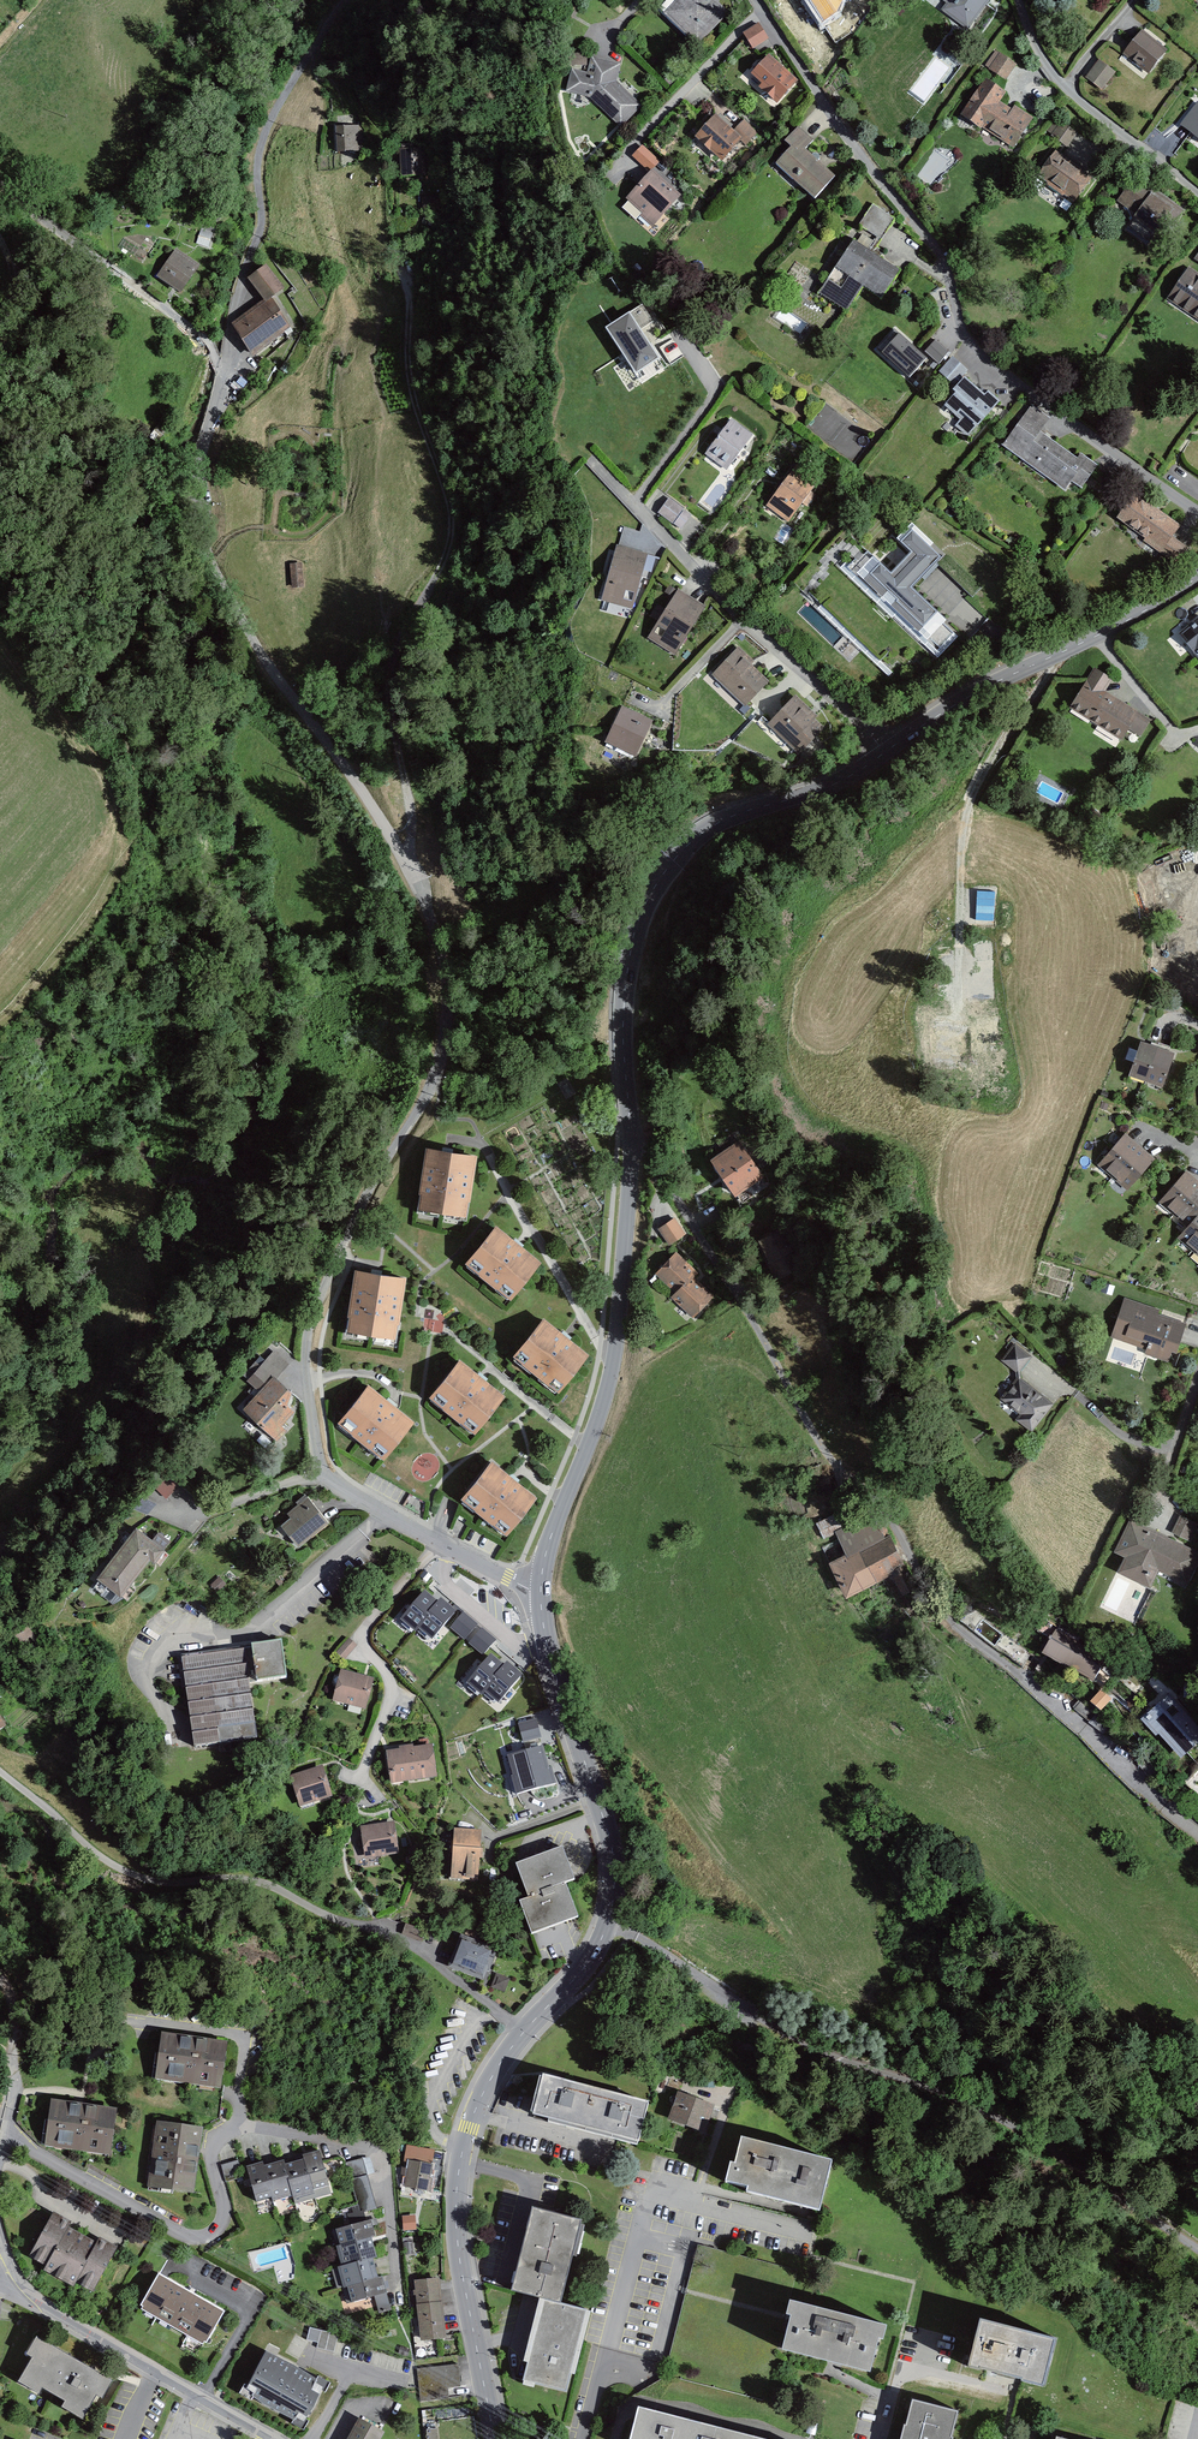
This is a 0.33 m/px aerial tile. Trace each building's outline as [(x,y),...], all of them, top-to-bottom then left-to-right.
[(716,0),(676,0),(662,14),(697,47),(730,13),(716,0)] [(825,23),(839,14),(844,0),(810,0),(825,23)] [(972,25),(990,0),(938,0),(972,25)] [(744,33),(754,49),(769,39),(760,23),(744,33)] [(1168,53),(1144,32),(1124,54),(1148,75),(1168,53)] [(999,54),(991,69),(1007,78),(1016,65),(999,54)] [(769,56),(749,77),(778,105),(798,84),(769,56)] [(621,65),(590,57),(586,72),(567,66),(560,91),(588,99),(620,130),(641,110),(616,84),(621,65)] [(1101,60),(1088,78),(1102,89),(1117,72),(1101,60)] [(1007,93),(985,79),(961,116),(1014,150),(1032,122),(1001,102),(1007,93)] [(1197,103),(1179,126),(1197,141),(1197,104),(1197,103)] [(734,131),(718,116),(695,140),(724,166),(745,144),(747,142),(734,131)] [(746,119),(734,131),(747,142),(745,144),(748,146),(759,132),(746,119)] [(1062,121),(1052,134),(1067,147),(1077,131),(1062,121)] [(816,141),(799,126),(785,143),(792,149),(778,165),(814,196),(829,178),(803,156),(816,141)] [(337,128),(336,151),(364,149),(362,128),(337,128)] [(426,149),(399,151),(401,183),(428,181),(426,149)] [(1092,177),(1056,152),(1038,178),(1075,202),(1092,177)] [(681,199),(651,171),(623,201),(653,229),(681,199)] [(1182,209),(1136,178),(1120,201),(1138,213),(1130,225),(1152,239),(1159,228),(1166,233),(1182,209)] [(875,204),(859,223),(883,238),(895,218),(875,204)] [(197,242),(208,246),(212,234),(201,230),(197,242)] [(853,239),(837,267),(850,275),(842,289),(827,280),(818,296),(847,313),(863,286),(882,298),(900,268),(853,239)] [(199,267),(176,250),(156,277),(179,294),(199,267)] [(231,327),(253,358),(294,329),(273,298),(283,291),(266,267),(248,280),(264,304),(231,327)] [(1189,269),(1169,299),(1197,318),(1197,275),(1189,269)] [(655,323),(643,306),(607,329),(637,376),(660,361),(641,332),(655,323)] [(927,361),(896,332),(878,351),(910,379),(927,361)] [(948,352),(935,341),(927,350),(939,361),(948,352)] [(953,355),(940,371),(955,384),(968,369),(953,355)] [(985,395),(965,378),(955,389),(957,391),(946,404),(963,418),(957,425),(969,435),(998,401),(988,392),(985,395)] [(1049,420),(1031,406),(1002,444),(1065,492),(1072,483),(1081,490),(1099,466),(1081,453),(1076,459),(1040,432),(1049,420)] [(755,436),(733,419),(704,456),(726,473),(755,436)] [(801,465),(768,510),(791,527),(824,482),(801,465)] [(1181,527),(1134,494),(1116,518),(1179,563),(1188,550),(1173,539),(1181,527)] [(669,499),(659,512),(681,529),(691,515),(669,499)] [(891,575),(872,557),(856,574),(927,639),(929,636),(941,647),(955,632),(943,621),(945,619),(910,587),(939,556),(912,530),(902,541),(913,552),(891,575)] [(646,554),(613,545),(597,600),(630,610),(646,554)] [(290,562),(292,588),(304,586),(302,562),(290,562)] [(704,608),(677,591),(646,639),(673,656),(704,608)] [(1180,636),(1197,658),(1197,622),(1180,636)] [(769,680),(737,649),(710,676),(742,707),(769,680)] [(1143,739),(1154,721),(1106,693),(1113,681),(1093,670),(1069,710),(1123,741),(1129,731),(1143,739)] [(827,727),(795,697),(766,726),(798,757),(827,727)] [(648,721),(618,705),(599,742),(629,757),(648,721)] [(1175,1053),(1140,1042),(1129,1075),(1164,1086),(1175,1053)] [(1157,1158),(1127,1133),(1099,1166),(1129,1191),(1157,1158)] [(739,1141),(712,1158),(737,1194),(765,1176),(739,1141)] [(475,1162),(428,1155),(420,1213),(467,1220),(475,1162)] [(1188,1172),(1162,1201),(1189,1225),(1180,1236),(1197,1251),(1197,1180),(1188,1172)] [(676,1218),(661,1229),(671,1244),(686,1233),(676,1218)] [(498,1231),(470,1264),(512,1299),(540,1266),(498,1231)] [(697,1273),(676,1254),(659,1273),(680,1291),(674,1297),(694,1315),(713,1294),(693,1277),(697,1273)] [(406,1284),(359,1277),(350,1335),(397,1343),(406,1284)] [(1159,1312),(1126,1300),(1114,1336),(1149,1348),(1147,1353),(1168,1360),(1172,1348),(1176,1350),(1185,1324),(1158,1315),(1159,1312)] [(545,1325),(517,1358),(558,1393),(586,1360),(545,1325)] [(1032,1359),(1015,1345),(1003,1360),(1019,1374),(1032,1359)] [(461,1368),(433,1402),(474,1437),(503,1403),(472,1377),(461,1368)] [(276,1375),(246,1407),(279,1439),(290,1428),(285,1423),(297,1409),(289,1402),(294,1390),(276,1375)] [(1052,1405),(1020,1379),(1004,1398),(1022,1414),(1018,1419),(1032,1430),(1052,1405)] [(370,1390),(342,1423),(383,1458),(412,1425),(370,1390)] [(494,1460),(466,1494),(507,1529),(535,1495),(494,1460)] [(161,1487),(173,1498),(185,1484),(174,1473),(161,1487)] [(293,1517),(284,1525),(301,1545),(330,1520),(309,1496),(289,1513),(293,1517)] [(835,1516),(818,1524),(825,1538),(837,1532),(848,1553),(832,1562),(848,1593),(890,1571),(887,1567),(896,1562),(871,1514),(842,1529),(835,1516)] [(1181,1518),(1175,1531),(1192,1540),(1197,1528),(1197,1526),(1181,1518)] [(1131,1522),(1117,1549),(1128,1554),(1121,1569),(1152,1584),(1159,1569),(1187,1582),(1197,1559),(1197,1556),(1131,1522)] [(137,1527),(99,1575),(121,1593),(152,1555),(156,1559),(164,1549),(137,1527)] [(221,1576),(212,1584),(219,1592),(228,1583),(221,1576)] [(438,1603),(425,1592),(402,1618),(416,1630),(419,1626),(432,1636),(454,1610),(441,1599),(438,1603)] [(495,1640),(463,1614),(452,1627),(483,1653),(495,1640)] [(16,1637),(26,1653),(40,1643),(29,1626),(16,1637)] [(1058,1633),(1047,1652),(1093,1678),(1104,1658),(1058,1633)] [(281,1642),(182,1655),(194,1743),(255,1735),(249,1683),(285,1678),(281,1642)] [(351,1642),(338,1655),(345,1660),(357,1647),(351,1642)] [(504,1667),(491,1656),(468,1682),(482,1694),(485,1690),(498,1700),(520,1674),(507,1663),(504,1667)] [(373,1683),(342,1676),(335,1704),(366,1712),(373,1683)] [(1100,1689),(1091,1703),(1102,1712),(1113,1699),(1100,1689)] [(1174,1694),(1146,1721),(1159,1734),(1163,1731),(1185,1754),(1197,1741),(1197,1720),(1174,1694)] [(536,1719),(519,1723),(523,1741),(541,1737),(536,1719)] [(543,1746),(508,1756),(514,1774),(511,1775),(516,1795),(556,1784),(551,1767),(549,1767),(543,1746)] [(430,1747),(387,1752),(390,1782),(434,1777),(430,1747)] [(322,1773),(293,1783),(302,1810),(331,1800),(322,1773)] [(394,1825),(364,1828),(367,1858),(398,1854),(394,1825)] [(480,1832),(457,1831),(454,1877),(477,1878),(480,1832)] [(564,1852),(520,1868),(532,1901),(523,1904),(535,1935),(578,1919),(565,1885),(575,1881),(564,1852)] [(405,1922),(400,1933),(422,1941),(426,1930),(405,1922)] [(498,1951),(465,1939),(454,1965),(483,1977),(486,1971),(489,1972),(498,1951)] [(495,1973),(490,1987),(505,1993),(510,1978),(495,1973)] [(225,2045),(163,2037),(158,2080),(219,2088),(225,2045)] [(650,2105),(545,2078),(535,2116),(640,2143),(650,2105)] [(679,2096),(669,2123),(705,2136),(715,2110),(679,2096)] [(114,2115),(53,2106),(47,2149),(108,2158),(114,2115)] [(200,2135),(158,2129),(150,2191),(192,2196),(200,2135)] [(832,2163),(744,2143),(738,2168),(733,2167),(729,2185),(751,2190),(750,2195),(820,2212),(832,2163)] [(264,2164),(249,2168),(259,2200),(273,2196),(275,2201),(295,2195),(296,2199),(314,2194),(313,2190),(328,2185),(318,2152),(305,2156),(306,2160),(286,2166),(284,2161),(265,2168),(264,2164)] [(362,2161),(348,2166),(362,2213),(377,2209),(362,2161)] [(239,2162),(223,2167),(229,2184),(245,2179),(239,2162)] [(410,2163),(409,2188),(430,2189),(431,2164),(410,2163)] [(581,2223),(533,2211),(513,2291),(541,2298),(525,2363),(530,2364),(525,2383),(565,2393),(570,2376),(572,2376),(588,2314),(560,2307),(581,2223)] [(70,2223),(55,2214),(32,2254),(49,2265),(47,2269),(74,2284),(76,2281),(94,2291),(118,2250),(102,2240),(98,2246),(68,2228),(70,2223)] [(417,2229),(417,2214),(403,2215),(403,2229),(417,2229)] [(371,2221),(339,2232),(344,2247),(339,2248),(345,2267),(341,2269),(352,2304),(384,2293),(373,2258),(377,2257),(371,2240),(377,2238),(371,2221)] [(441,2281),(418,2283),(422,2339),(445,2337),(441,2281)] [(223,2317),(160,2282),(142,2313),(205,2348),(223,2317)] [(783,2353),(828,2364),(839,2316),(792,2304),(789,2318),(792,2319),(783,2353)] [(839,2316),(828,2364),(871,2375),(879,2342),(883,2343),(887,2328),(839,2316)] [(1058,2342),(983,2321),(970,2367),(1045,2388),(1058,2342)] [(312,2326),(307,2343),(335,2350),(339,2333),(312,2326)] [(115,2381),(38,2336),(27,2353),(34,2358),(20,2381),(40,2393),(44,2387),(67,2401),(63,2406),(83,2418),(97,2396),(104,2400),(115,2381)] [(302,2426),(325,2384),(266,2351),(243,2393),(302,2426)] [(460,2368),(420,2371),(423,2400),(449,2398),(448,2388),(462,2387),(460,2368)] [(958,2411),(913,2399),(903,2438),(951,2438),(958,2411)] [(681,2417),(640,2407),(631,2438),(676,2438),(681,2417)] [(676,2438),(718,2438),(721,2427),(681,2417),(676,2438)] [(361,2422),(351,2438),(380,2438),(383,2434),(361,2422)] [(764,2438),(721,2427),(718,2438),(763,2438),(764,2438)] [(427,2438),(437,2438),(437,2428),(427,2429),(427,2438)]
